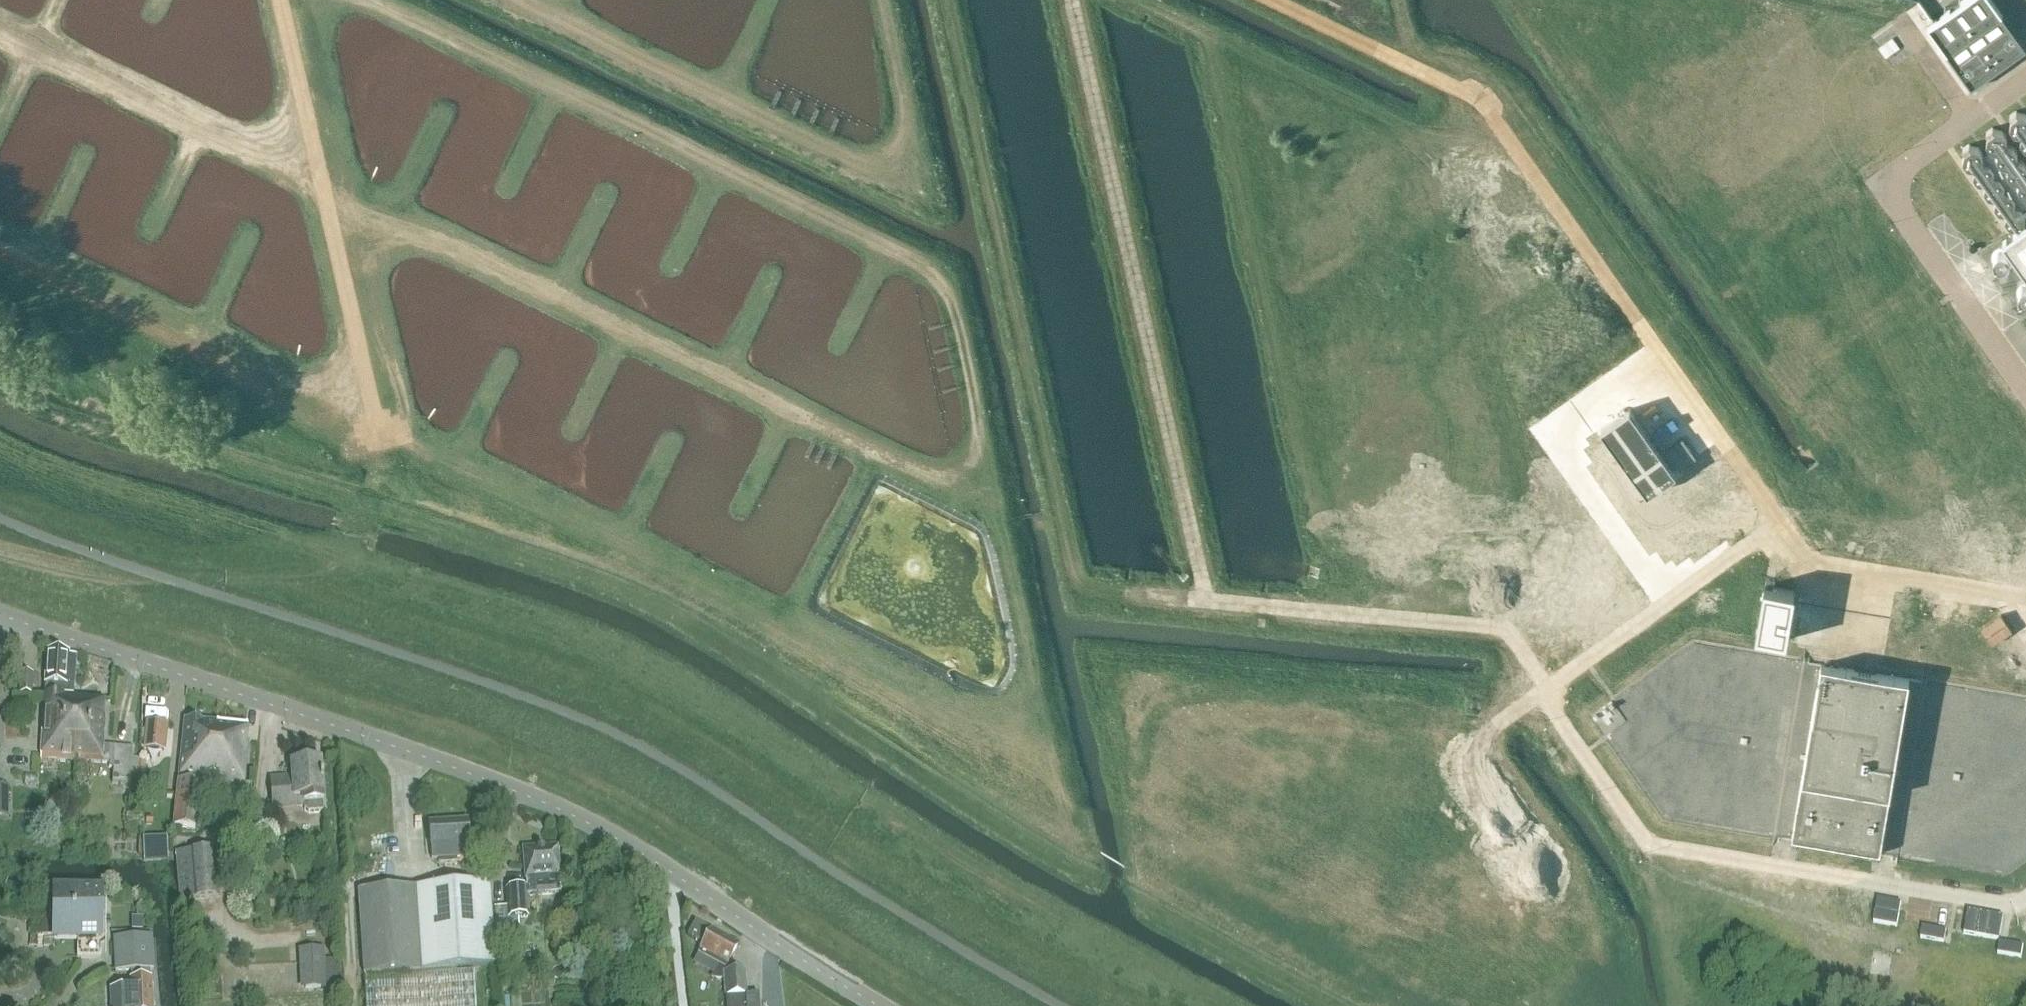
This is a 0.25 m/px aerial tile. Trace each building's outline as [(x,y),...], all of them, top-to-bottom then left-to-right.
[(1928,26),(1972,87),(2025,48),(1992,0),(1965,0),(1928,26)] [(2025,114),(2017,112),(2015,110),(2009,114),(2011,117),(2010,125),(2014,132),(2020,132),(2021,134),(2020,140),(2025,146),(2025,115),(2025,114)] [(2025,172),(2025,165),(2023,160),(2017,159),(2016,158),(2017,152),(2012,145),(2006,145),(2005,143),(2006,137),(2002,131),(1994,129),(1992,126),(1985,131),(1987,134),(1986,142),(1991,148),(1997,149),(1998,151),(1997,157),(2001,163),(2007,163),(2009,165),(2008,171),(2012,177),(2018,178),(2019,180),(2018,186),(2023,192),(2025,193),(2025,172)] [(1962,148),(1964,151),(1963,159),(1968,165),(1974,166),(1975,168),(1973,174),(1978,180),(1984,180),(1985,182),(1984,188),(1989,194),(1994,195),(1996,197),(1995,203),(1999,209),(2005,210),(2006,212),(2005,218),(2010,224),(2016,225),(2019,228),(2004,239),(2025,269),(2025,220),(2025,219),(2025,212),(2021,206),(2015,205),(2014,204),(2015,198),(2010,192),(2004,191),(2003,189),(2003,183),(1999,177),(1994,176),(1992,174),(1993,169),(1988,162),(1983,162),(1982,160),(1983,154),(1979,148),(1971,146),(1969,143),(1962,148)] [(1632,407),(1603,427),(1650,492),(1678,472),(1632,407)] [(1786,640),(1794,591),(1762,586),(1754,635),(1786,640)] [(74,685),(76,654),(69,654),(69,652),(47,651),(45,683),(49,683),(48,692),(74,693),(74,685)] [(1821,664),(1801,781),(1793,839),(1880,851),(1889,796),(1909,679),(1821,664)] [(33,673),(20,672),(19,694),(32,694),(33,673)] [(41,759),(72,761),(74,697),(44,695),(41,759)] [(74,697),(72,761),(110,763),(109,767),(114,767),(113,783),(131,784),(132,764),(127,764),(128,746),(103,745),(105,715),(102,715),(103,698),(74,697)] [(187,777),(209,779),(216,722),(185,719),(177,797),(174,826),(195,829),(199,783),(187,781),(187,777)] [(168,724),(146,721),(144,746),(165,749),(168,724)] [(216,722),(209,779),(245,783),(248,741),(246,741),(248,725),(216,722)] [(273,806),(304,804),(304,809),(308,812),(323,811),(322,796),(320,762),(292,764),(293,780),(271,781),(273,806)] [(8,785),(0,785),(0,818),(8,818),(8,785)] [(457,857),(470,856),(467,820),(429,823),(431,858),(439,858),(439,863),(457,862),(457,857)] [(525,879),(560,877),(557,845),(523,848),(525,879)] [(181,900),(220,896),(215,848),(176,851),(181,900)] [(489,882),(414,887),(358,890),(364,974),(408,971),(408,975),(456,972),(456,968),(495,965),(489,882)] [(505,889),(507,907),(494,907),(496,931),(509,930),(519,930),(518,917),(529,916),(527,887),(505,889)] [(53,934),(76,934),(76,957),(101,957),(101,934),(101,892),(54,892),(53,934)] [(698,953),(718,964),(712,973),(713,978),(725,980),(726,1005),(745,1005),(742,971),(725,972),(725,968),(738,944),(711,930),(695,921),(688,935),(703,944),(698,953)] [(133,970),(134,979),(131,979),(131,988),(111,989),(112,1005),(153,1005),(152,978),(151,978),(151,969),(154,969),(152,935),(114,937),(116,971),(133,970)] [(326,986),(324,949),(304,950),(306,987),(326,986)] [(456,972),(408,975),(364,978),(366,1005),(476,1005),(473,971),(456,972)]
